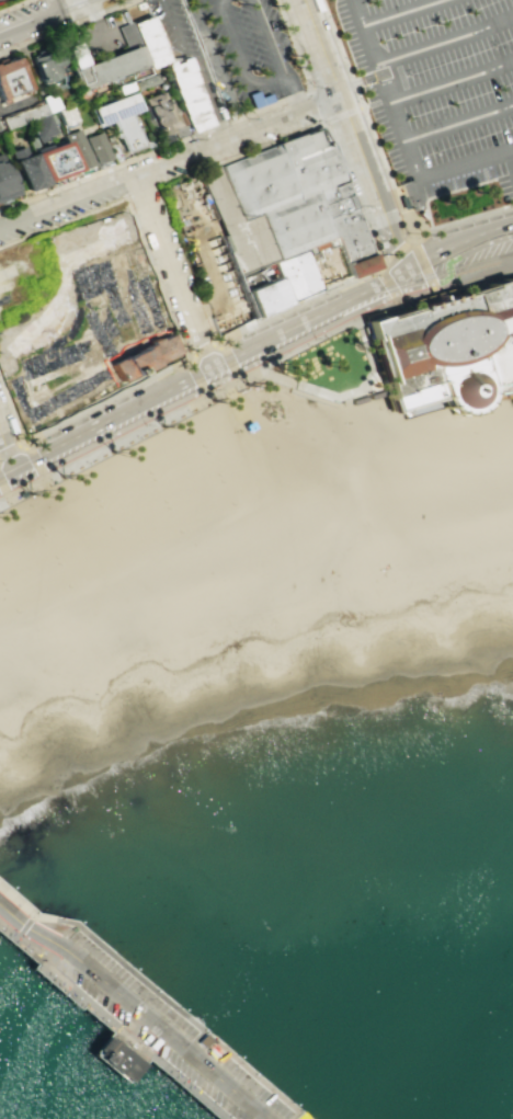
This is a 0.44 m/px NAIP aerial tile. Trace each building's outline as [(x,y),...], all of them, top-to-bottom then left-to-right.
[(129,24),(147,69),(167,61),(149,16),(129,24)] [(127,22),(135,44),(123,48),(114,26),(127,22)] [(71,44),(79,66),(66,71),(57,49),(71,44)] [(50,46),(58,66),(52,68),(55,78),(37,84),(26,56),(50,46)] [(140,67),(133,47),(66,72),(73,92),(140,67)] [(26,89),(0,100),(0,64),(13,58),(26,89)] [(185,59),(164,67),(189,133),(209,125),(185,59)] [(157,71),(161,80),(135,91),(132,81),(157,71)] [(247,94),(251,107),(271,100),(269,93),(259,98),(255,90),(247,94)] [(162,91),(175,126),(167,129),(171,139),(159,144),(141,98),(162,91)] [(49,92),(56,109),(44,113),(37,96),(49,92)] [(95,127),(89,109),(132,93),(138,111),(128,114),(140,146),(123,152),(112,122),(95,127)] [(4,129),(0,119),(0,116),(37,101),(43,114),(4,129)] [(67,105),(72,119),(59,125),(54,111),(67,105)] [(45,115),(53,134),(34,140),(26,122),(45,115)] [(274,144),(220,164),(241,219),(258,213),(277,260),(330,240),(334,239),(347,277),(377,266),(347,190),(327,136),(319,125),(274,144)] [(78,128),(91,165),(76,171),(62,134),(78,128)] [(98,130),(109,158),(93,163),(82,136),(98,130)] [(75,172),(64,142),(31,155),(42,184),(75,172)] [(8,151),(23,193),(42,186),(30,155),(25,156),(22,147),(8,151)] [(16,195),(0,201),(0,153),(16,195)] [(201,175),(163,190),(219,334),(252,317),(201,175)] [(124,201),(0,249),(0,372),(24,434),(182,355),(124,201)] [(305,251),(271,264),(286,301),(320,287),(305,251)] [(388,412),(435,398),(442,404),(449,409),(458,411),(467,410),(474,408),(478,403),(482,397),(485,389),(497,387),(495,379),(512,376),(512,305),(512,301),(504,275),(504,273),(486,278),(486,279),(455,289),(455,288),(412,301),(412,302),(380,313),(379,312),(361,318),(388,412)] [(504,275),(512,273),(512,301),(504,275)] [(243,290),(253,317),(286,304),(275,277),(243,290)] [(209,647),(218,643),(220,652),(213,654),(209,647)] [(110,1038),(142,1065),(129,1082),(96,1054),(110,1038)]
